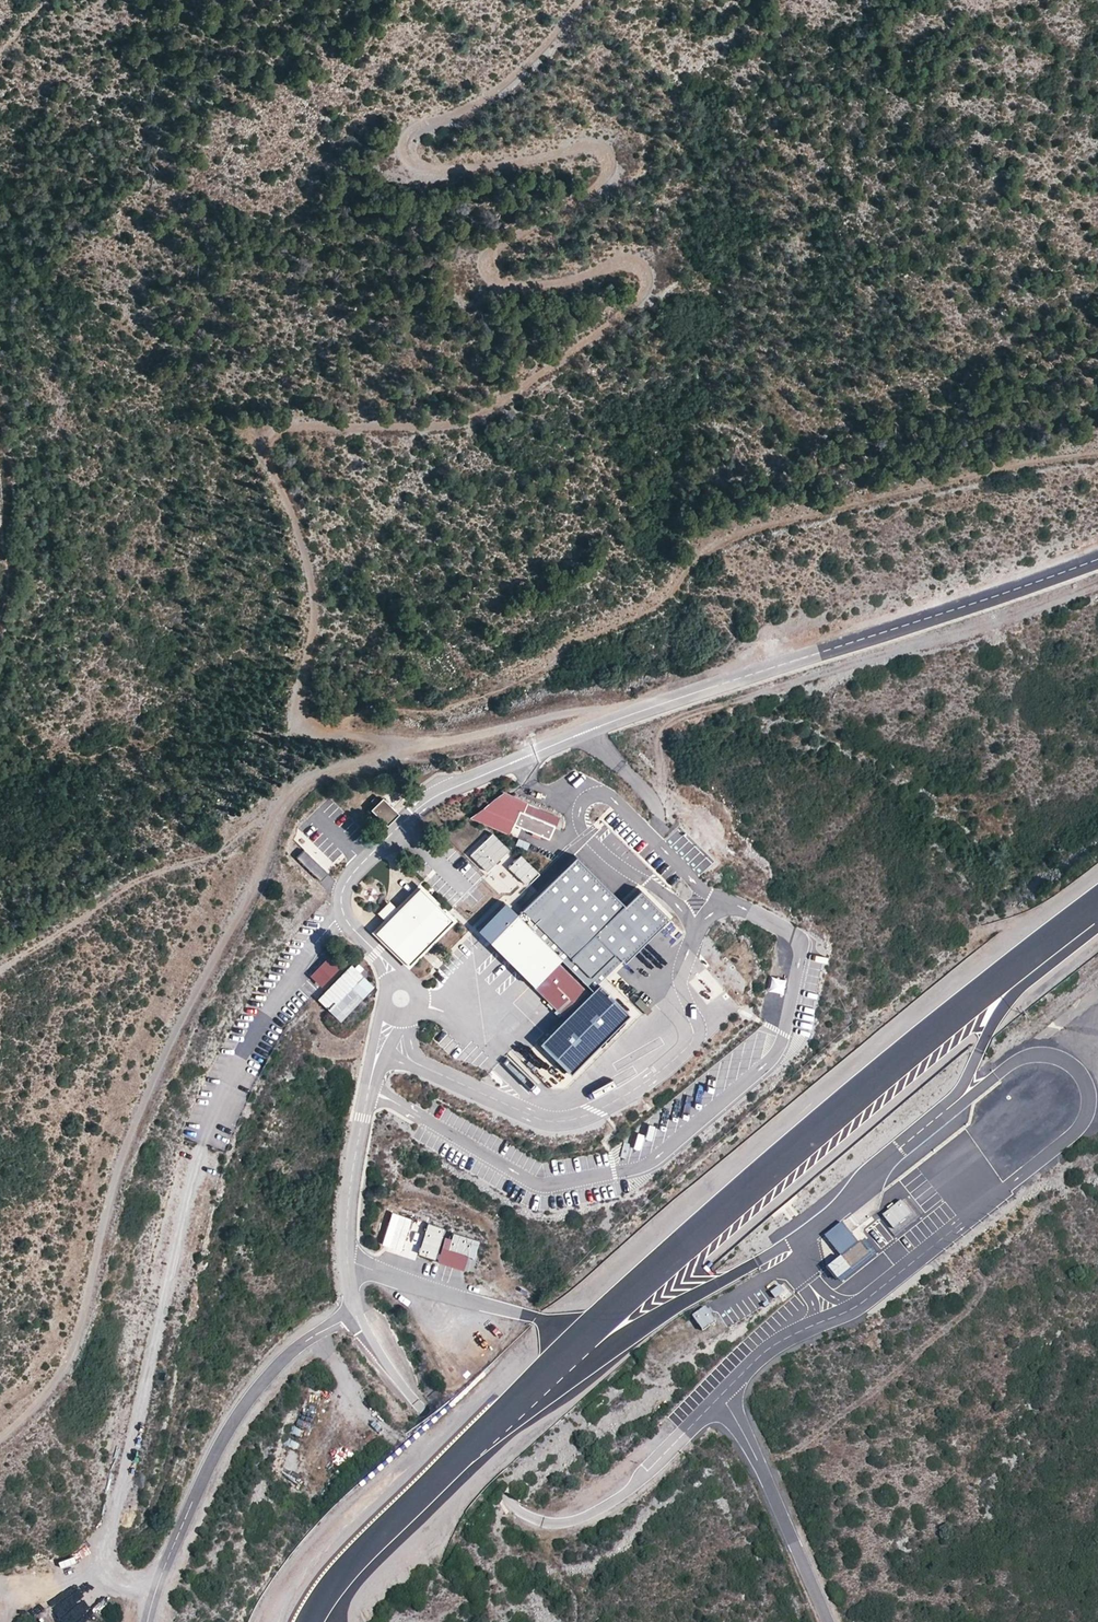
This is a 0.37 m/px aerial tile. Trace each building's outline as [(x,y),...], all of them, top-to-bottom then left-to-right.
[(492,798),(519,810),(552,824),(556,814),(526,802),(527,800),(502,789),(492,798)] [(395,811),(379,795),(368,806),(384,822),(395,811)] [(513,824),(505,820),(511,807),(492,798),(470,817),(509,834),(513,824)] [(513,824),(519,810),(511,807),(505,820),(513,824)] [(552,824),(519,810),(513,824),(547,837),(552,824)] [(490,830),(467,852),(484,870),(508,848),(490,830)] [(321,881),(336,865),(311,842),(296,858),(321,881)] [(536,870),(518,852),(505,865),(522,883),(536,870)] [(625,910),(575,861),(518,919),(564,964),(593,993),(622,964),(624,966),(669,921),(641,894),(625,910)] [(397,909),(385,922),(375,931),(408,963),(451,920),(418,888),(397,909)] [(376,913),(385,922),(397,909),(388,900),(376,913)] [(490,947),(518,919),(506,907),(478,935),(490,947)] [(560,969),(564,964),(518,919),(490,947),(537,992),(560,969)] [(317,986),(345,962),(333,949),(306,973),(317,986)] [(315,999),(339,1022),(375,986),(360,972),(363,968),(357,963),(353,967),(350,964),(315,999)] [(590,998),(560,969),(537,992),(567,1022),(540,1049),(571,1079),(630,1019),(599,988),(590,998)] [(770,975),(767,990),(781,993),(784,978),(770,975)] [(439,1030),(432,1038),(449,1053),(456,1045),(439,1030)] [(521,1057),(535,1070),(541,1064),(527,1051),(521,1057)] [(725,1074),(729,1058),(721,1056),(717,1073),(725,1074)] [(699,1104),(705,1082),(697,1080),(691,1101),(699,1104)] [(674,1124),(678,1110),(670,1108),(666,1122),(674,1124)] [(662,1133),(666,1118),(659,1116),(655,1131),(662,1133)] [(491,1149),(504,1156),(510,1145),(497,1137),(491,1149)] [(585,1157),(574,1158),(575,1167),(585,1166),(585,1157)] [(894,1228),(913,1212),(902,1198),(882,1214),(894,1228)] [(382,1246),(417,1258),(419,1253),(434,1259),(444,1229),(393,1213),(382,1246)] [(843,1257),(828,1269),(839,1282),(870,1256),(843,1223),(826,1236),(843,1257)] [(451,1238),(443,1236),(435,1260),(462,1268),(466,1254),(473,1256),(478,1241),(452,1233),(451,1238)] [(779,1286),(770,1293),(775,1299),(783,1293),(779,1286)] [(705,1307),(692,1315),(702,1330),(714,1322),(705,1307)] [(483,1336),(477,1341),(491,1356),(497,1351),(483,1336)] [(284,1446),(296,1449),(298,1441),(286,1438),(284,1446)] [(300,1476),(302,1464),(292,1462),(290,1474),(300,1476)] [(56,1560),(59,1568),(76,1562),(73,1554),(56,1560)]
